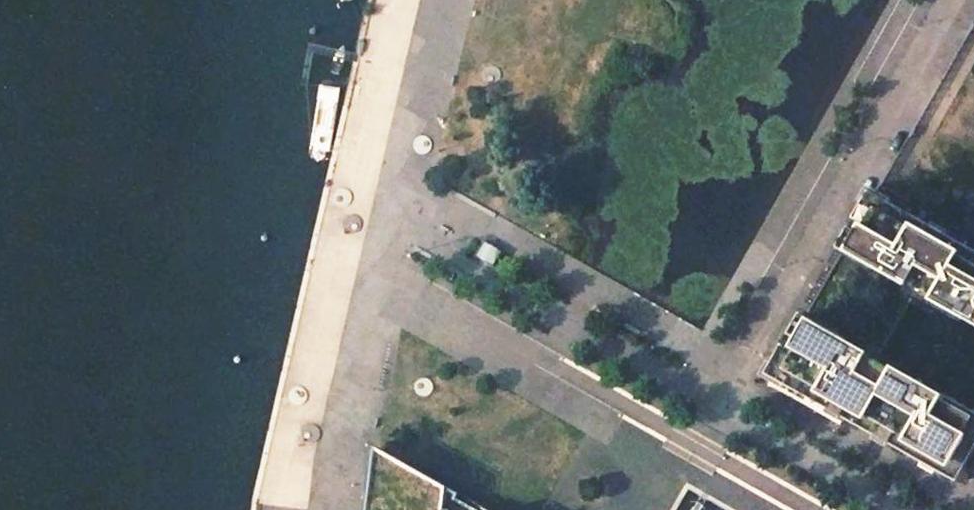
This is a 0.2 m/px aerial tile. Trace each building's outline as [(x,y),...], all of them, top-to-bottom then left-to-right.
[(322,82),(316,94),(306,137),(290,213),(293,220),(302,222),(310,218),(337,100),(338,85),(333,71),(322,82)] [(875,196),(844,250),(973,324),(973,251),(875,196)] [(502,252),(484,241),(475,257),(493,267),(502,252)] [(805,319),(786,353),(788,354),(778,371),(826,399),(858,417),(857,419),(885,435),(886,433),(966,478),(973,465),(973,415),(805,319)] [(376,447),(371,489),(368,488),(362,499),(369,502),(368,509),(488,509),(376,447)]
